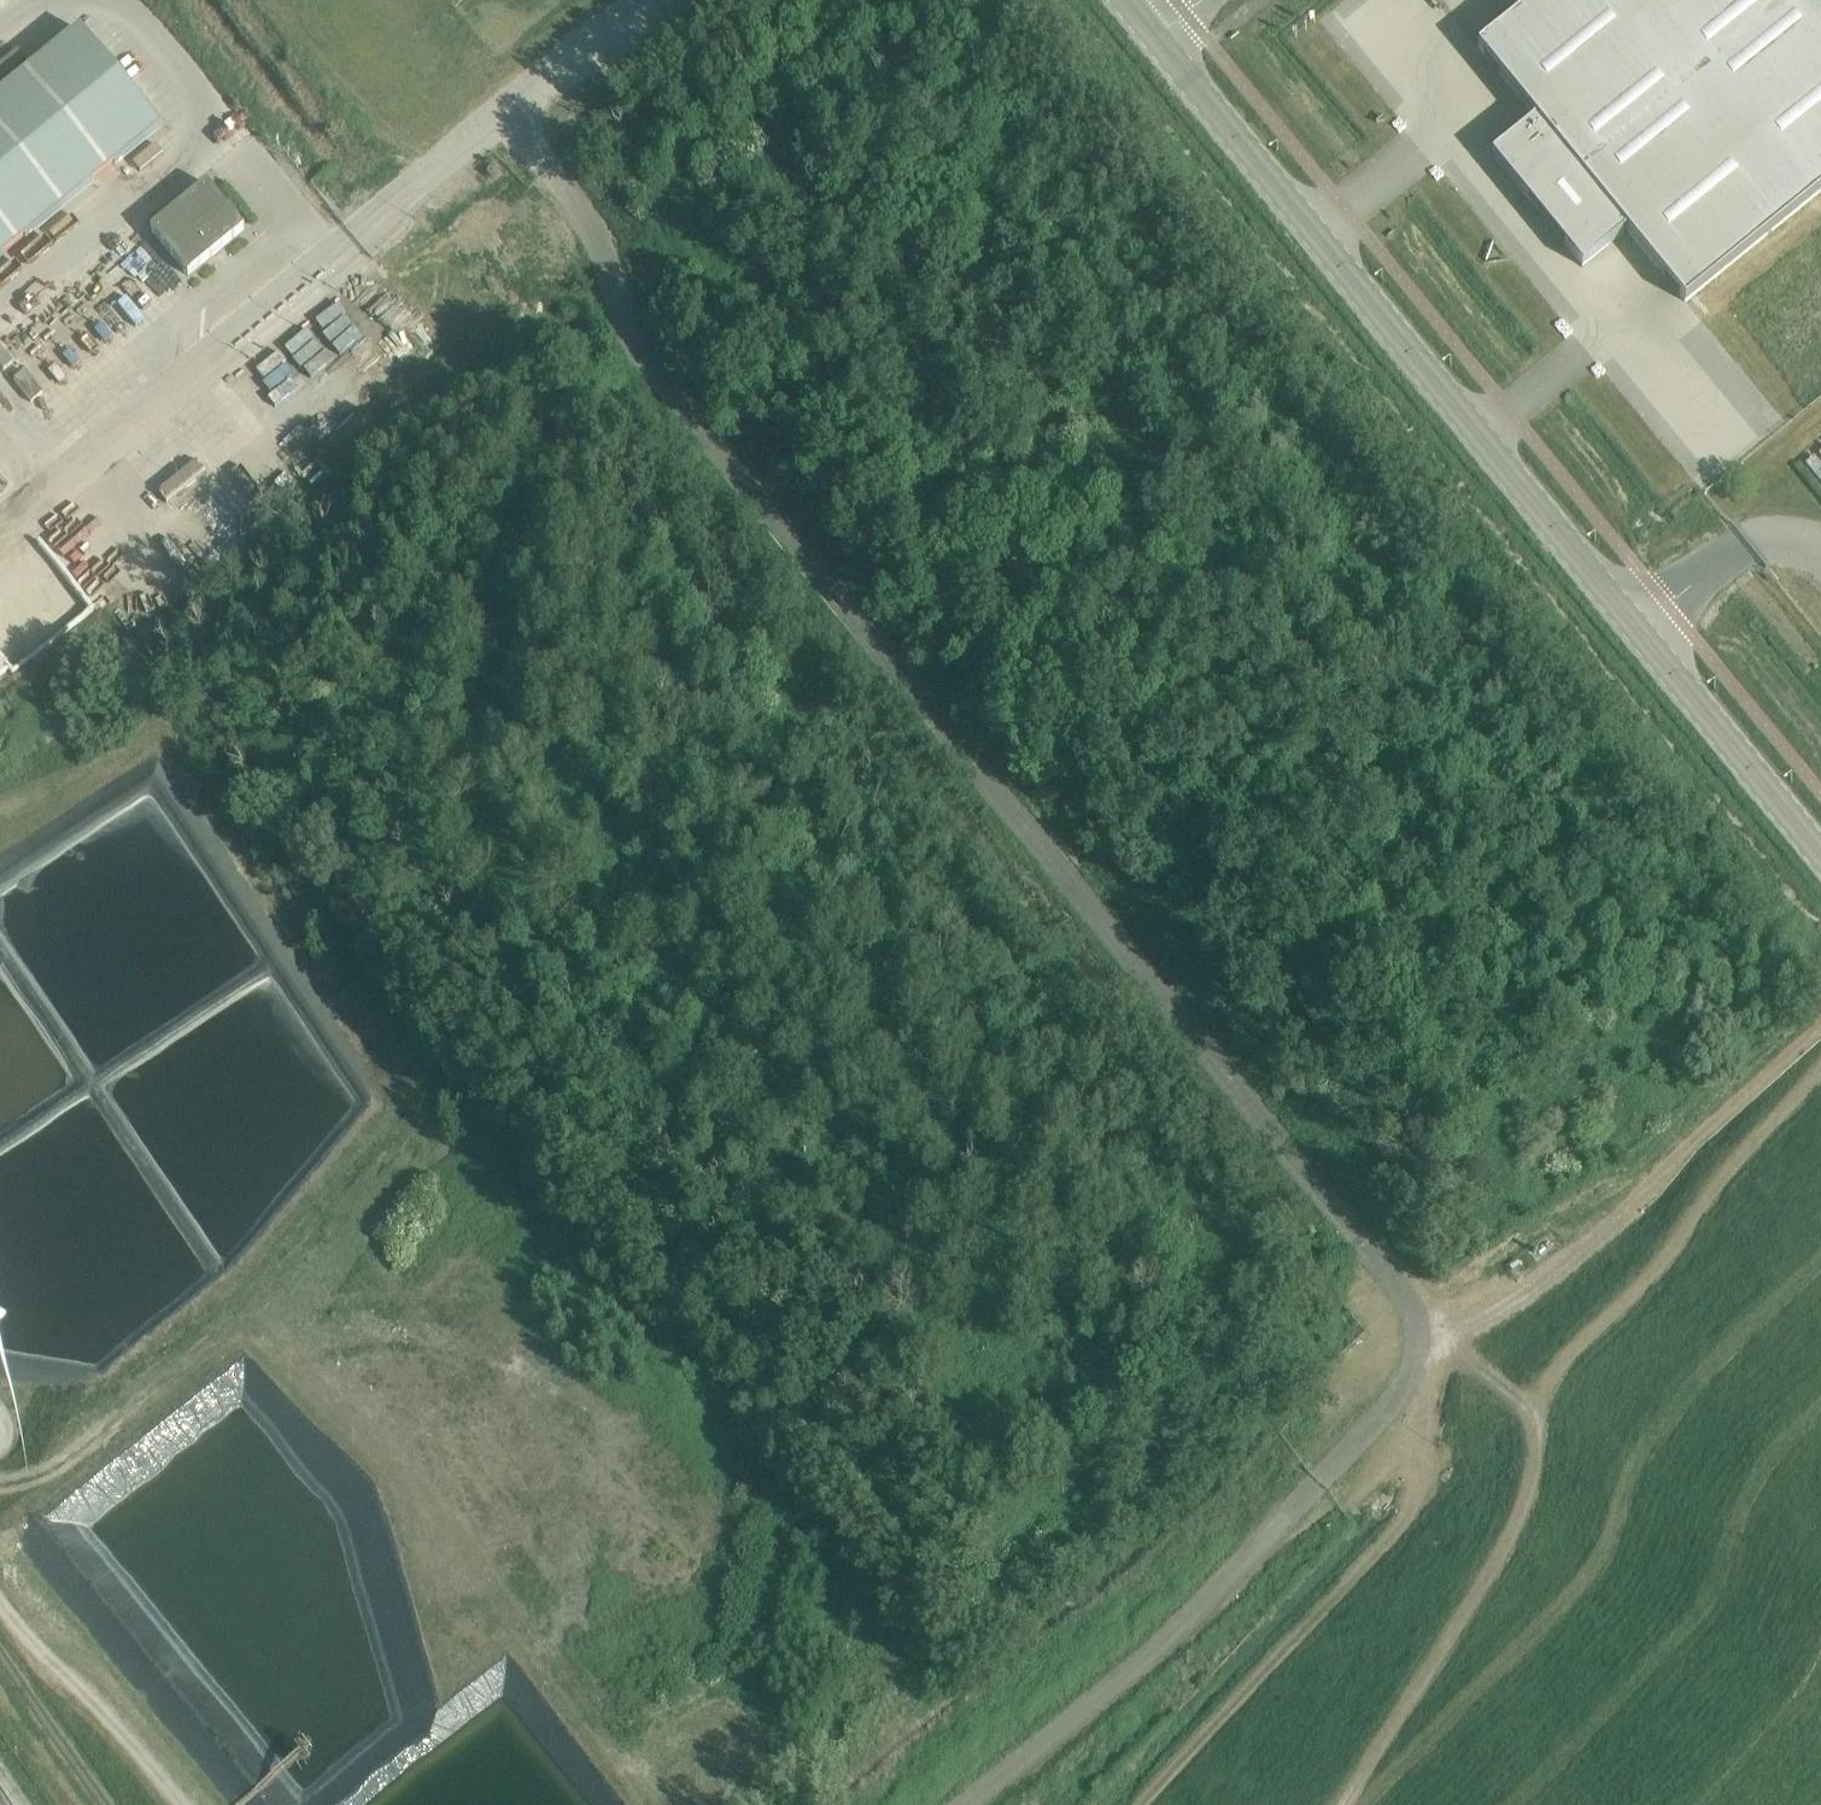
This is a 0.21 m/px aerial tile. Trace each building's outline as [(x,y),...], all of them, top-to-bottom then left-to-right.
[(1478,48),(1536,119),(1491,156),(1582,268),(1627,231),(1685,302),(1820,192),(1820,11),(1812,0),(1537,0),(1478,48)] [(0,96),(0,261),(162,127),(81,29),(0,96)] [(135,163),(145,173),(176,146),(166,135),(135,163)] [(208,184),(152,231),(189,276),(246,229),(208,184)] [(304,350),(281,367),(289,377),(311,360),(304,350)] [(19,378),(38,395),(48,384),(29,367),(19,378)] [(312,399),(333,380),(324,370),(303,389),(312,399)] [(201,458),(164,486),(173,499),(211,471),(201,458)] [(1526,1279),(1543,1266),(1535,1256),(1518,1270),(1526,1279)]
